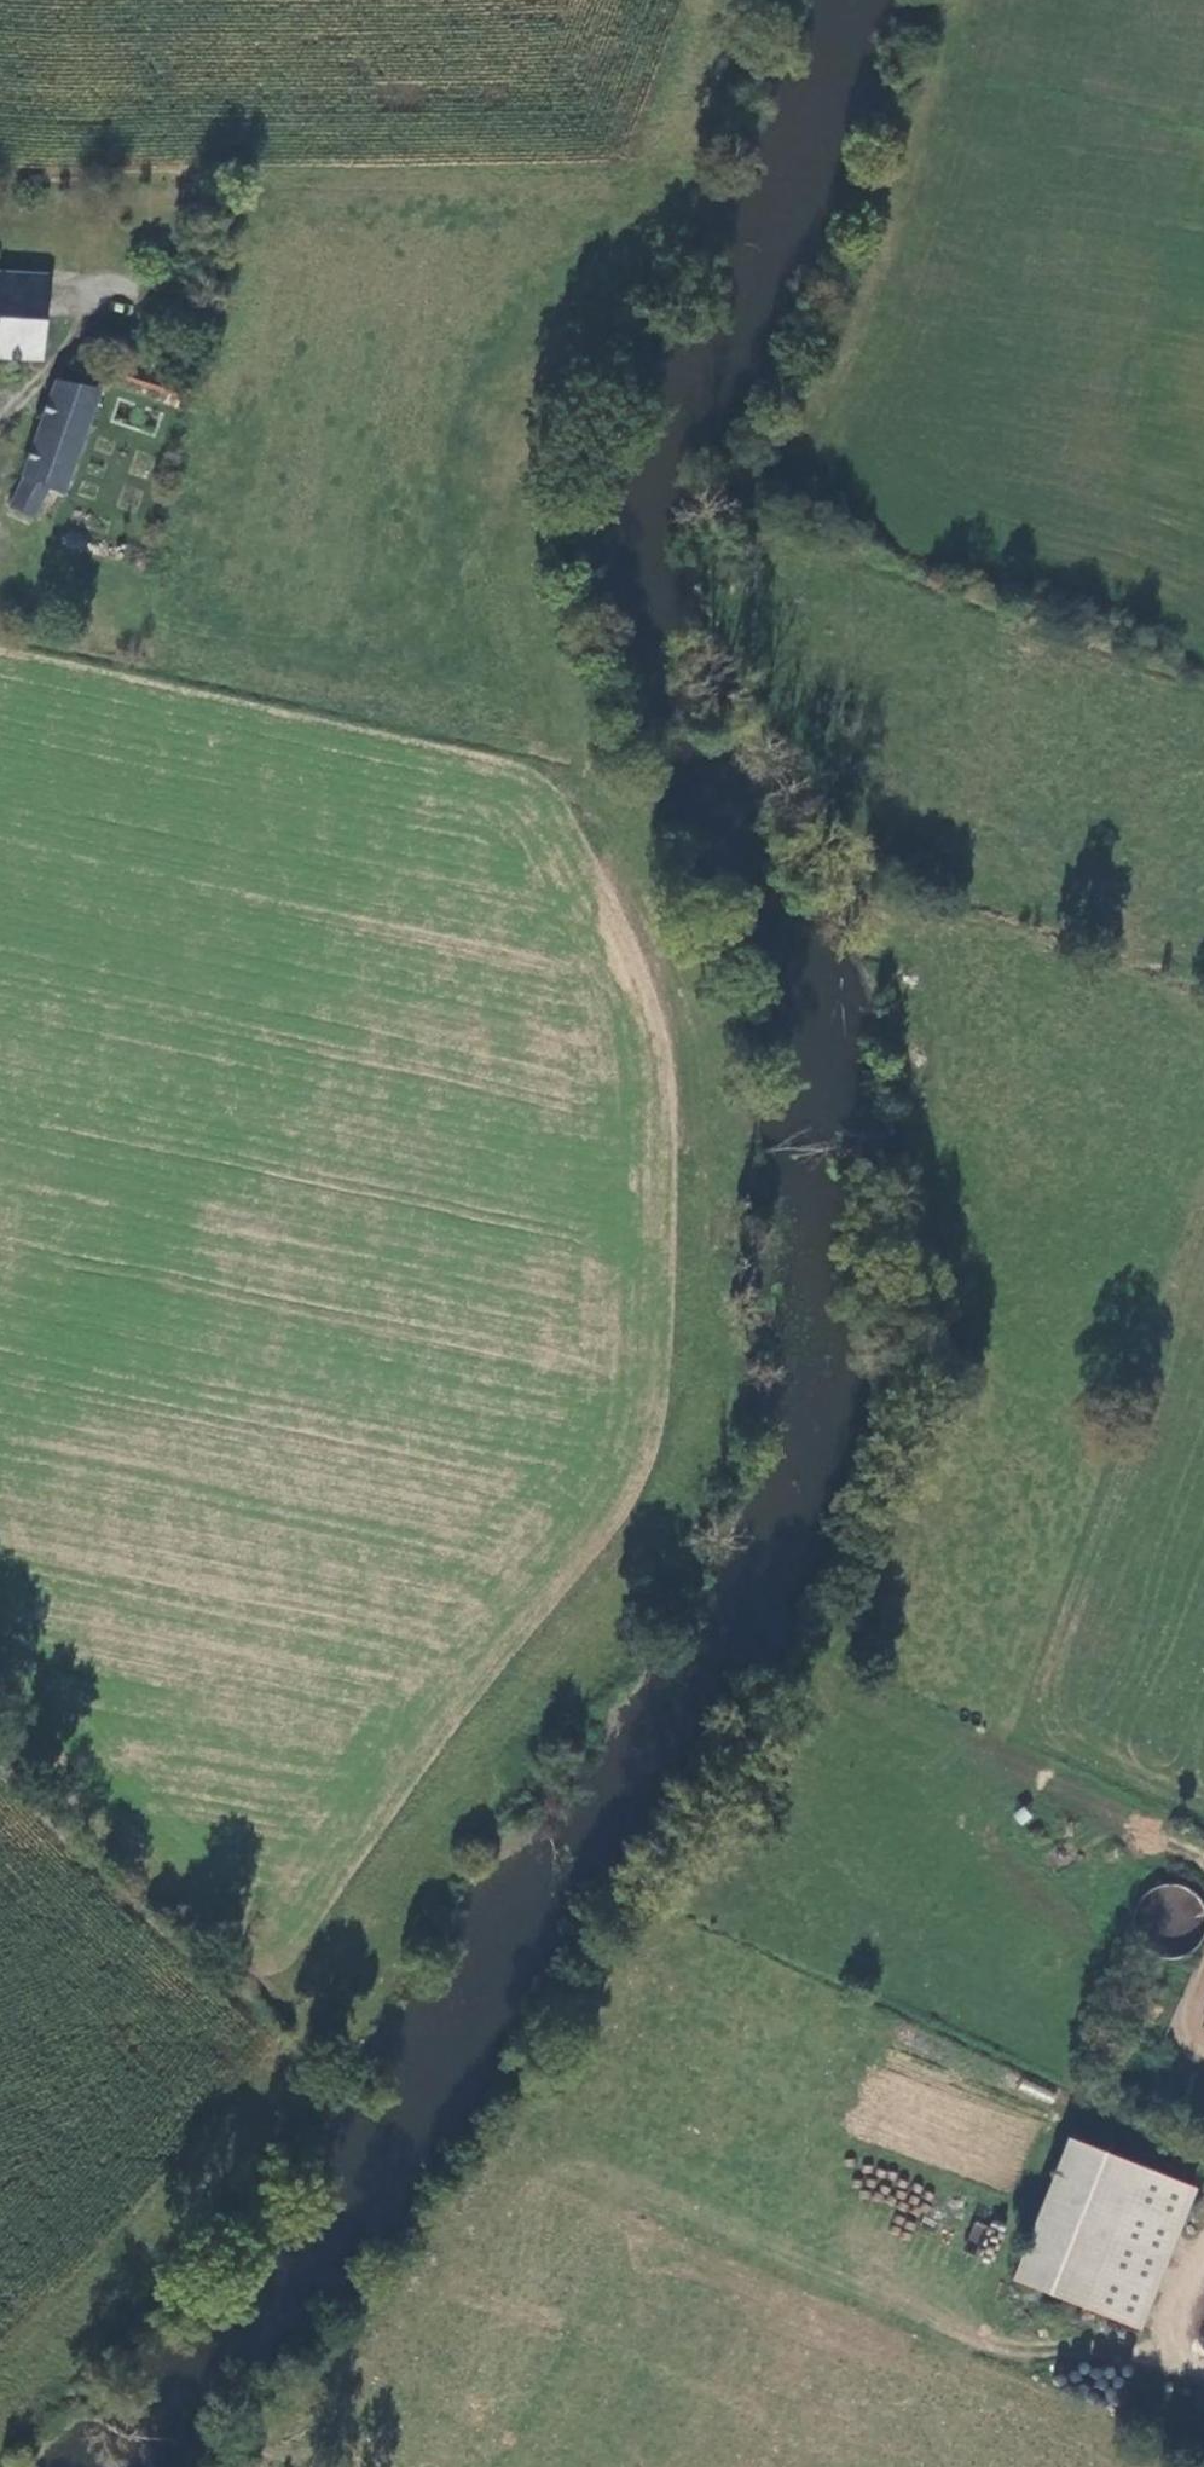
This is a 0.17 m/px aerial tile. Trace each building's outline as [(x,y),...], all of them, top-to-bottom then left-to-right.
[(41,269),(0,267),(0,351),(34,354),(41,269)] [(92,386),(52,371),(14,468),(18,470),(6,499),(28,508),(40,479),(54,484),(92,386)] [(1194,2185),(1066,2134),(1010,2277),(1138,2327),(1194,2185)]
